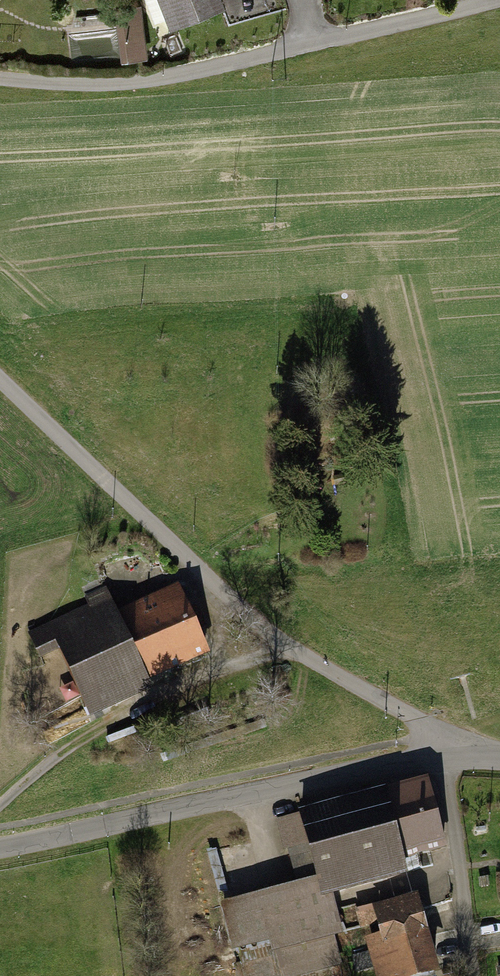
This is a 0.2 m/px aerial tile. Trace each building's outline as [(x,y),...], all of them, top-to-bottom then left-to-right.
[(223,15),(217,0),(149,0),(164,37),(223,15)] [(122,63),(143,62),(141,12),(105,14),(106,30),(120,30),(122,63)] [(103,602),(26,636),(33,652),(52,644),(88,724),(155,694),(151,686),(208,660),(175,587),(109,617),(103,602)] [(268,811),(283,874),(209,891),(230,975),(275,975),(336,961),(330,936),(336,934),(325,889),(405,869),(402,854),(443,844),(425,773),(268,811)] [(355,907),(375,975),(412,975),(438,968),(415,890),(355,907)]
